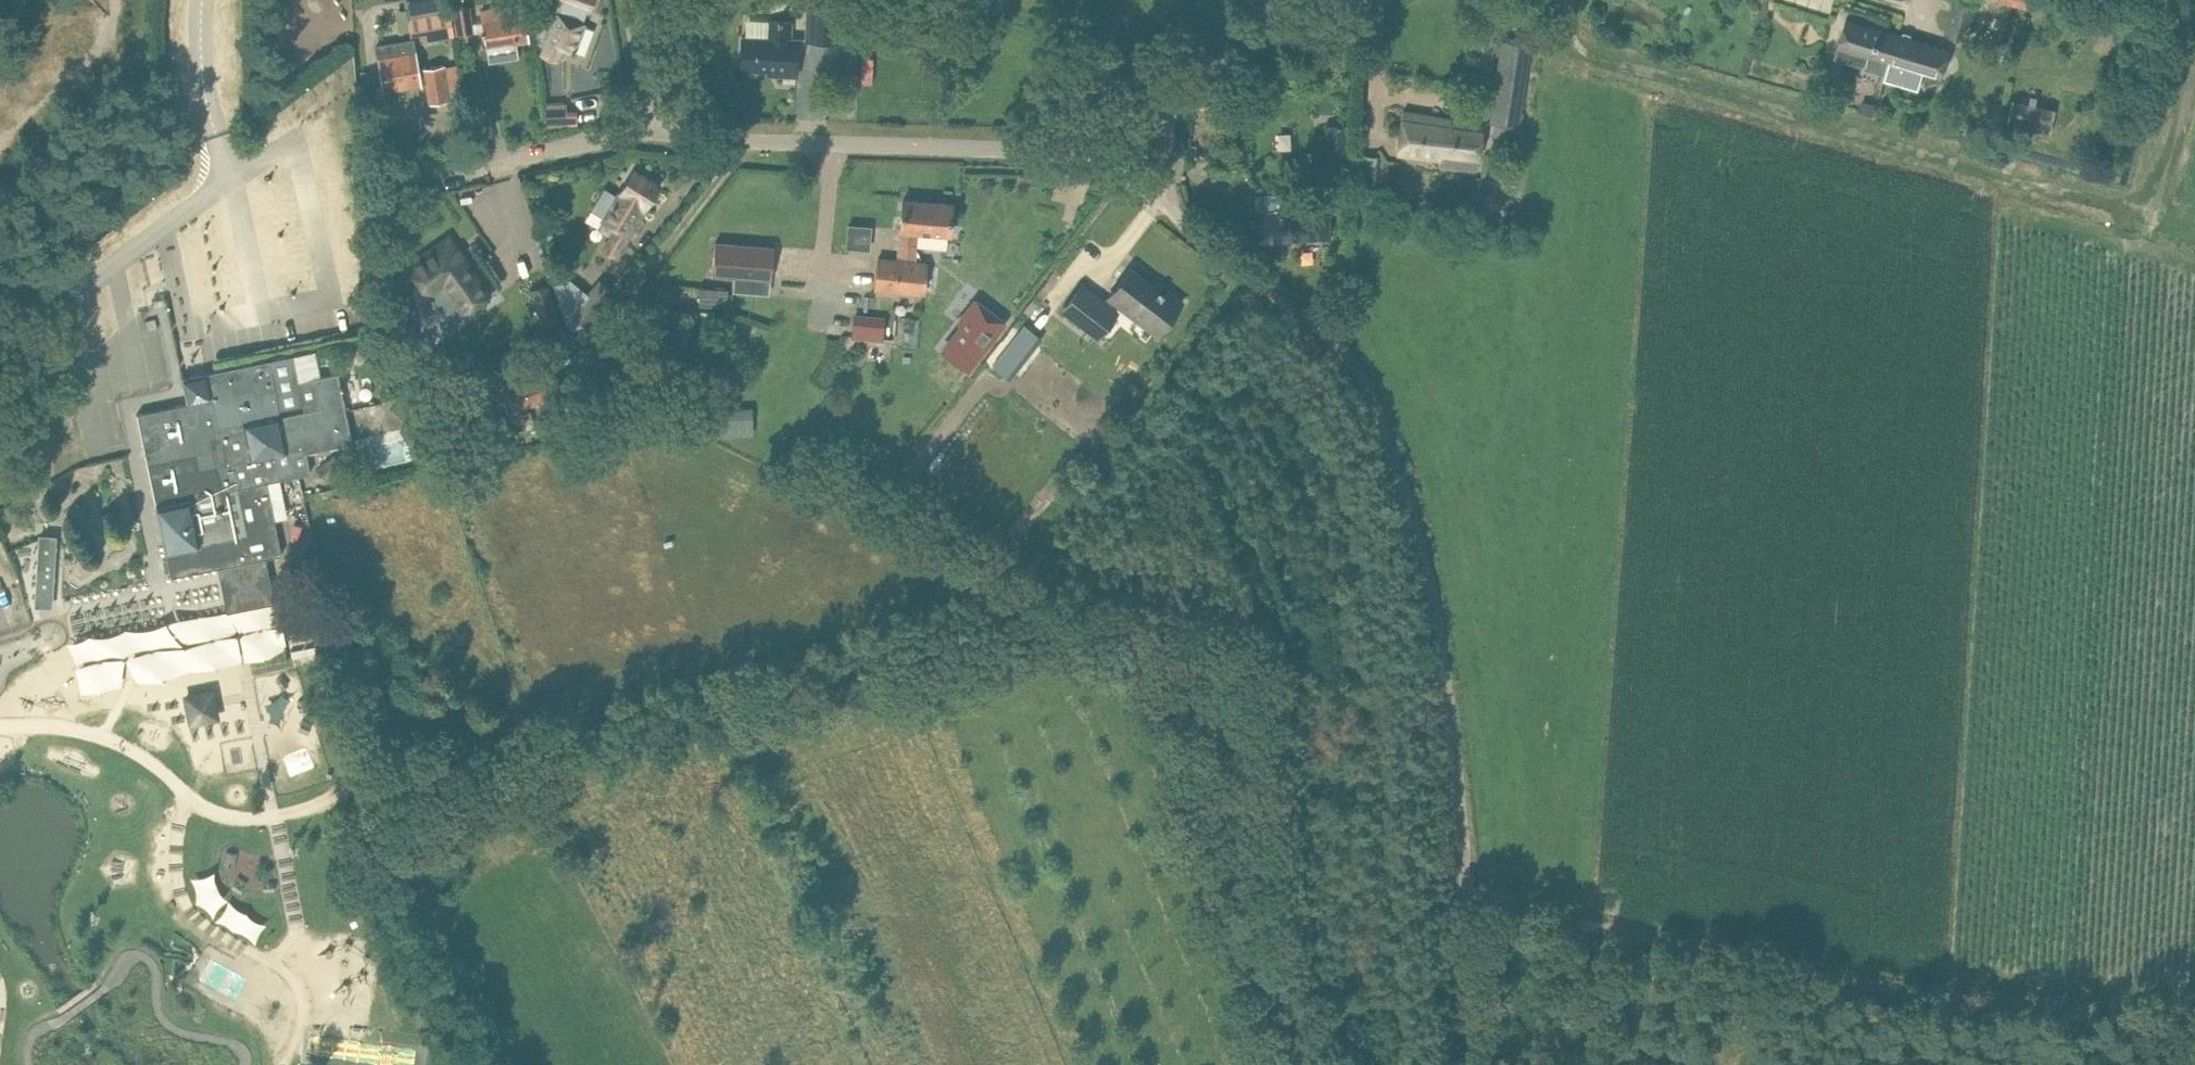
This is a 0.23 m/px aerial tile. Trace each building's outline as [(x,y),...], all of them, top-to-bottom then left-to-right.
[(534,9),(537,42),(545,45),(542,53),(557,58),(561,45),(571,49),(571,51),(573,52),(574,50),(574,49),(584,23),(582,22),(587,8),(590,9),(593,0),(561,0),(563,1),(559,12),(556,11),(555,15),(534,9)] [(481,8),(489,62),(519,57),(517,43),(528,41),(522,2),(481,8)] [(805,39),(842,41),(844,5),(807,3),(805,39)] [(452,7),(456,34),(473,31),(470,5),(452,7)] [(450,10),(408,17),(411,34),(426,32),(427,40),(454,35),(450,10)] [(1887,74),(1899,33),(1845,18),(1837,47),(1867,56),(1863,68),(1886,75),(1887,74)] [(791,38),(792,21),(770,20),(769,37),(742,36),(741,69),(779,71),(779,75),(797,76),(798,38),(791,38)] [(1899,33),(1887,74),(1921,83),(1924,72),(1941,77),(1949,48),(1899,33)] [(426,83),(423,67),(419,68),(415,40),(375,47),(377,57),(378,56),(383,90),(426,83)] [(1491,121),(1518,125),(1530,44),(1503,40),(1491,121)] [(429,103),(450,99),(443,64),(423,67),(426,83),(429,103)] [(1859,110),(1872,114),(1876,103),(1862,99),(1859,110)] [(545,126),(568,125),(566,102),(544,103),(545,126)] [(1440,165),(1477,169),(1483,125),(1451,121),(1452,117),(1404,110),(1398,153),(1441,158),(1440,165)] [(1346,122),(1325,122),(1326,155),(1347,154),(1346,122)] [(1217,162),(1216,175),(1233,176),(1233,187),(1245,188),(1246,177),(1247,164),(1217,162)] [(604,248),(616,256),(623,245),(646,207),(645,207),(659,184),(634,168),(617,194),(604,186),(590,210),(604,219),(603,221),(616,228),(610,237),(604,248)] [(1357,201),(1371,202),(1374,175),(1360,174),(1357,201)] [(1282,211),(1258,212),(1259,240),(1328,236),(1326,200),(1301,201),(1300,193),(1281,194),(1282,211)] [(903,199),(898,259),(911,260),(912,259),(915,260),(918,232),(949,235),(952,203),(903,199)] [(873,246),(874,223),(850,221),(849,245),(873,246)] [(409,264),(449,322),(489,295),(448,237),(409,264)] [(775,246),(715,241),(713,273),(772,278),(775,246)] [(878,257),(875,289),(925,293),(928,261),(915,260),(912,259),(911,260),(898,259),(878,257)] [(613,282),(611,284),(615,288),(633,267),(627,262),(612,281),(613,282)] [(1109,296),(1158,333),(1182,302),(1165,289),(1162,292),(1131,268),(1109,296)] [(600,278),(588,293),(562,270),(553,281),(568,330),(583,326),(613,289),(600,278)] [(531,289),(538,310),(543,328),(560,322),(547,284),(531,289)] [(1063,309),(1098,335),(1116,311),(1082,285),(1063,309)] [(641,334),(657,350),(684,324),(668,307),(641,334)] [(853,312),(851,336),(882,339),(885,315),(853,312)] [(953,339),(935,363),(959,382),(996,334),(969,313),(950,337),(953,339)] [(344,389),(343,384),(341,384),(338,372),(299,380),(294,354),(269,359),(288,450),(275,453),(281,479),(310,472),(306,452),(352,443),(342,390),(344,389)] [(288,450),(269,359),(183,377),(188,402),(137,413),(142,434),(156,504),(167,557),(163,558),(165,570),(170,569),(171,576),(219,565),(220,571),(232,568),(231,563),(282,552),(266,481),(281,479),(275,453),(288,450)] [(515,409),(538,401),(548,431),(563,426),(545,371),(506,383),(515,409)] [(715,405),(716,433),(756,432),(754,404),(715,405)] [(315,468),(325,479),(343,464),(334,453),(315,468)] [(56,539),(38,537),(34,601),(53,602),(56,539)] [(251,652),(286,643),(282,626),(246,634),(251,652)] [(235,640),(137,651),(139,668),(237,656),(235,640)] [(82,682),(120,678),(118,661),(81,665),(82,682)] [(187,690),(191,722),(221,719),(217,686),(187,690)]
